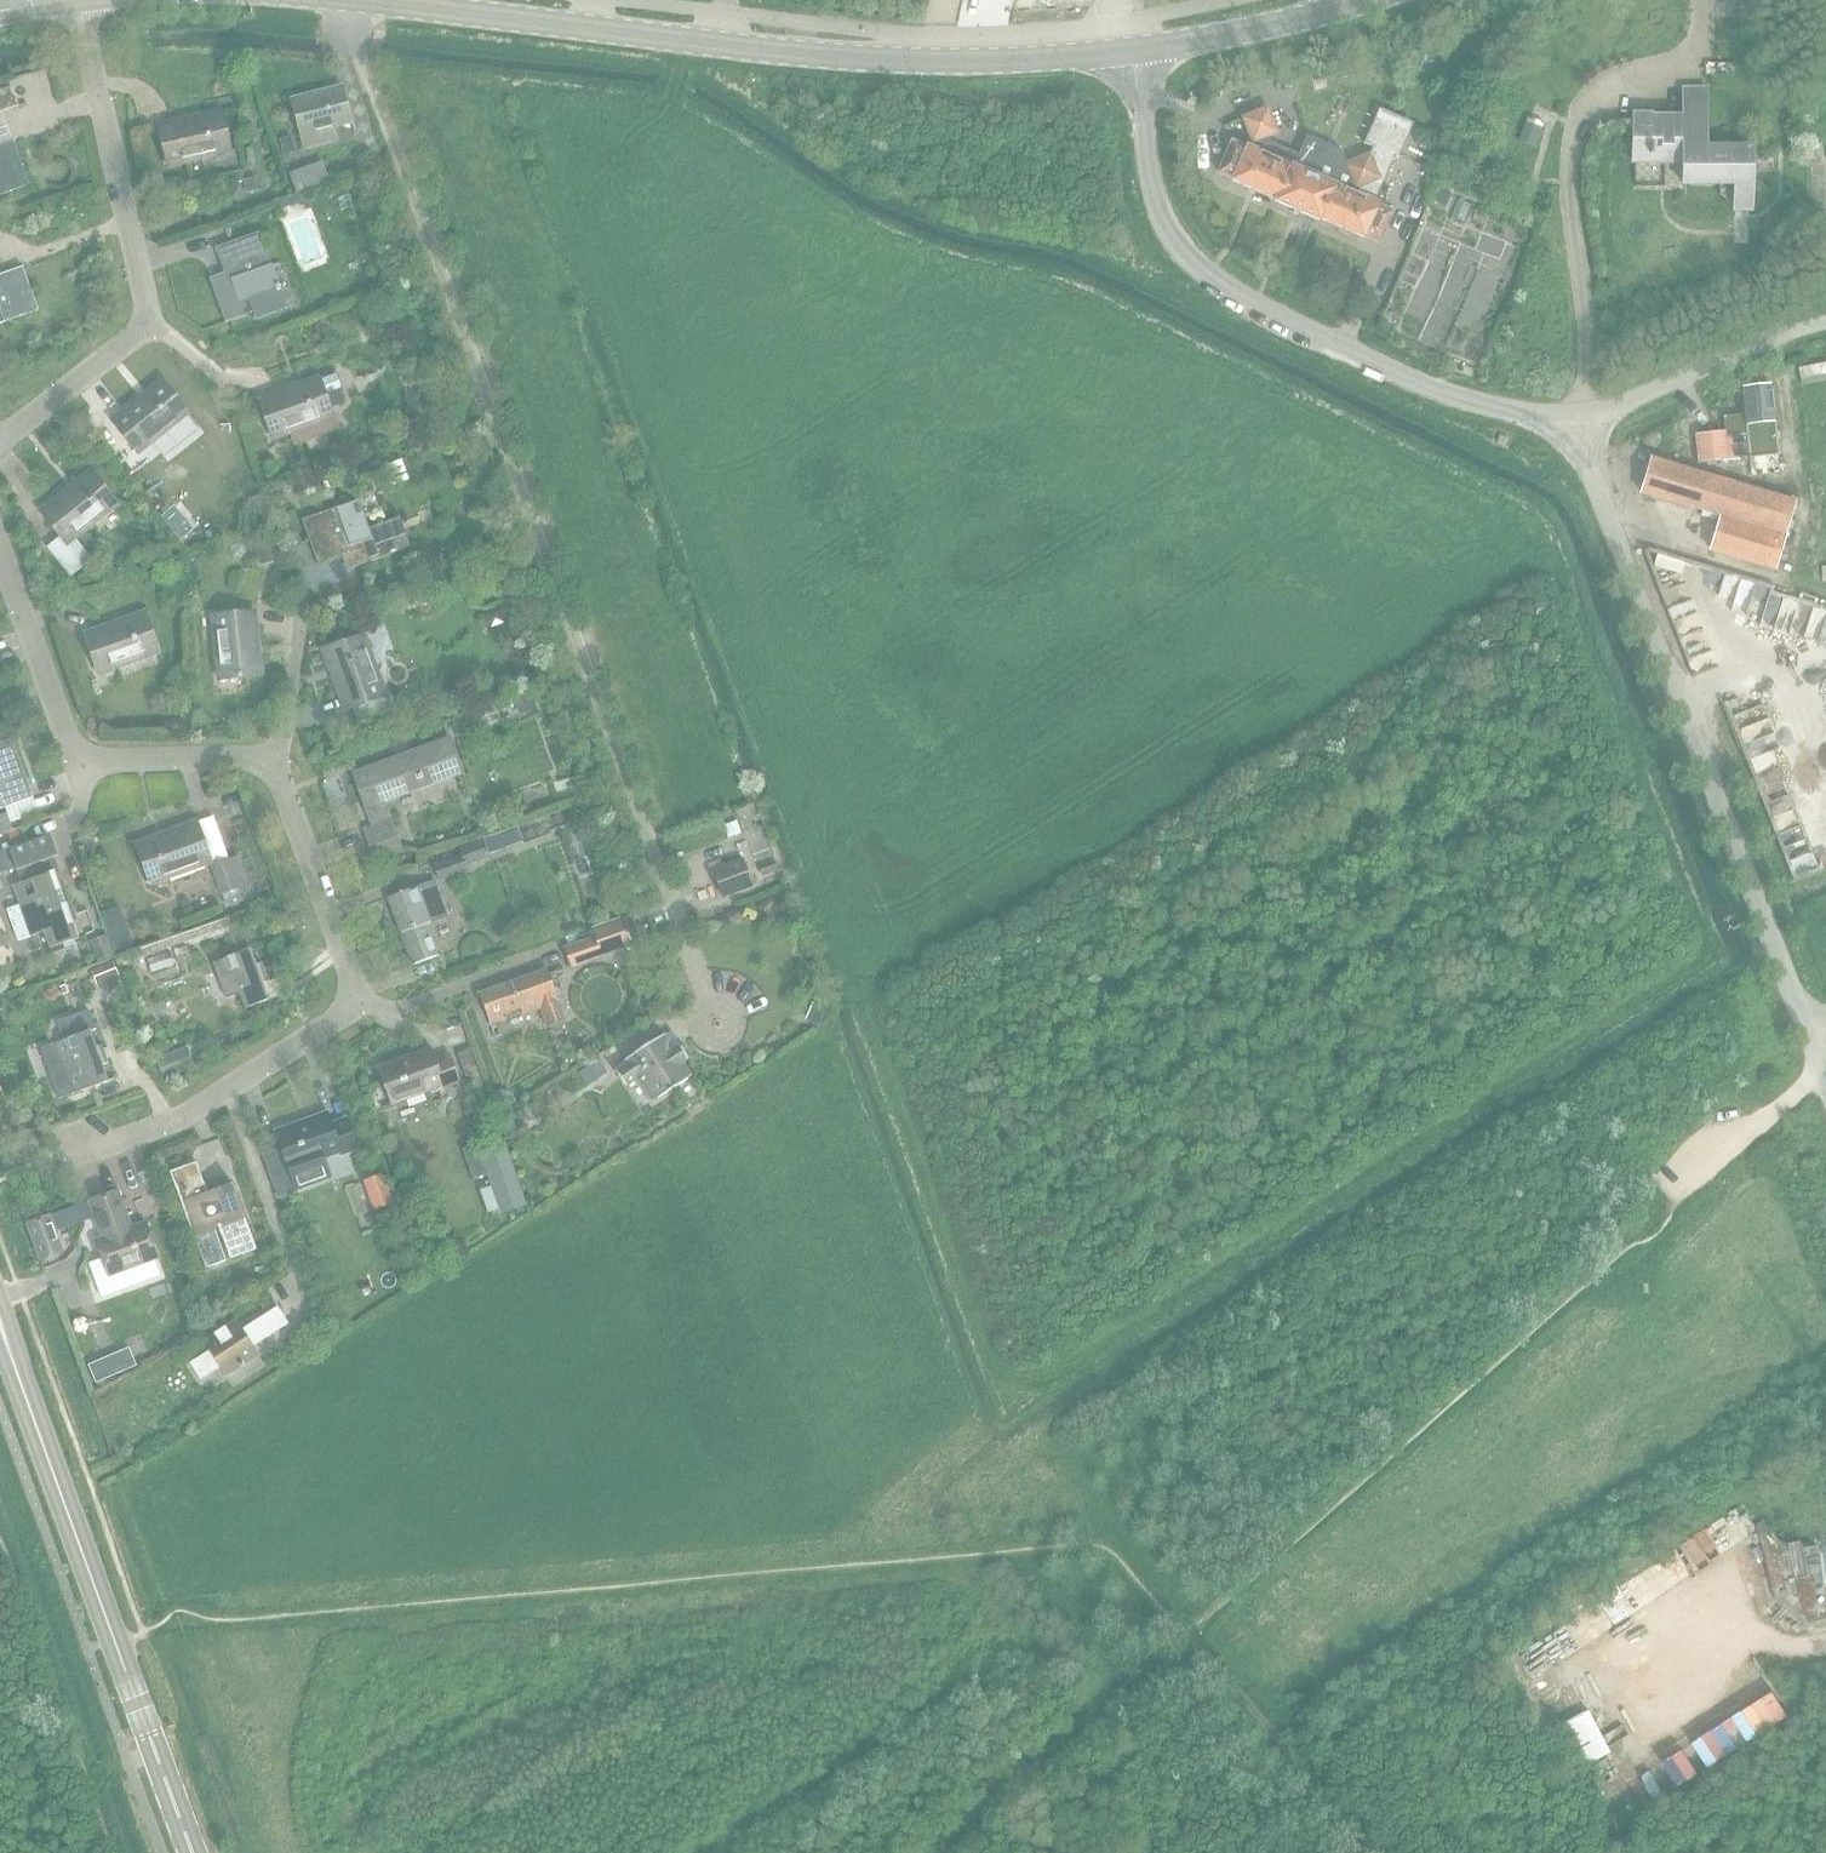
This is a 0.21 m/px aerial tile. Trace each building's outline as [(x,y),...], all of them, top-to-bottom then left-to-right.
[(18,105),(12,87),(0,91),(0,112),(18,105)] [(332,127),(351,122),(343,92),(324,97),(323,93),(292,101),(304,149),(335,141),(332,127)] [(1231,140),(1218,171),(1233,178),(1232,180),(1276,199),(1275,201),(1319,220),(1320,218),(1363,237),(1364,235),(1379,241),(1392,210),(1377,204),(1378,202),(1374,201),(1394,156),(1398,157),(1411,127),(1377,112),(1364,142),(1373,146),(1369,155),(1346,164),(1341,150),(1306,134),(1297,154),(1297,153),(1289,150),(1271,142),(1268,133),(1275,131),(1265,109),(1244,118),(1253,140),(1250,147),(1247,145),(1246,146),(1231,140)] [(169,165),(231,151),(221,110),(159,124),(169,165)] [(1750,208),(1750,182),(1750,147),(1704,147),(1704,115),(1633,115),(1633,161),(1684,161),(1684,182),(1733,182),(1733,208),(1750,208)] [(1534,148),(1543,124),(1527,118),(1517,142),(1534,148)] [(29,184),(13,141),(0,146),(0,195),(29,184)] [(329,181),(322,162),(290,174),(296,193),(329,181)] [(225,321),(254,310),(256,318),(286,307),(259,232),(215,247),(224,272),(210,277),(225,321)] [(38,310),(23,266),(0,274),(0,323),(38,310)] [(282,435),(333,416),(330,407),(344,402),(339,388),(342,387),(337,373),(319,379),(318,376),(258,398),(270,428),(242,438),(259,481),(295,468),(282,435)] [(138,452),(188,412),(162,379),(111,419),(138,452)] [(1741,387),(1744,414),(1723,416),(1724,430),(1695,434),(1698,462),(1777,454),(1770,384),(1741,387)] [(1641,491),(1667,499),(1719,515),(1709,549),(1773,568),(1794,500),(1652,456),(1641,491)] [(91,470),(55,499),(42,510),(62,536),(47,548),(70,577),(92,560),(74,537),(117,502),(91,470)] [(399,517),(382,524),(369,529),(358,500),(303,520),(319,563),(344,554),(349,569),(410,546),(399,517)] [(220,680),(261,675),(255,612),(213,616),(220,680)] [(99,673),(159,652),(145,613),(85,634),(99,673)] [(346,709),(385,695),(364,635),(324,649),(346,709)] [(32,797),(11,738),(0,742),(0,809),(32,797)] [(449,738),(435,743),(354,773),(373,826),(363,829),(369,845),(396,835),(391,820),(391,819),(385,800),(462,772),(449,738)] [(7,813),(0,816),(0,833),(13,829),(7,813)] [(150,884),(210,863),(195,823),(136,845),(150,884)] [(545,824),(485,846),(489,857),(549,836),(545,824)] [(0,852),(0,873),(15,867),(21,883),(12,886),(19,905),(7,909),(18,942),(30,937),(43,933),(49,949),(71,941),(77,939),(72,923),(65,904),(59,888),(54,872),(33,879),(28,867),(49,859),(42,837),(0,852)] [(458,849),(460,856),(435,866),(440,881),(467,871),(465,865),(485,857),(479,841),(458,849)] [(240,857),(228,861),(238,889),(242,901),(254,896),(240,857)] [(712,868),(723,897),(751,886),(740,858),(712,868)] [(222,894),(238,889),(228,861),(212,867),(222,894)] [(426,925),(434,922),(448,917),(439,891),(435,881),(388,898),(412,966),(437,957),(426,925)] [(595,937),(565,948),(571,967),(602,956),(629,946),(620,919),(592,929),(595,937)] [(246,1009),(269,1001),(263,984),(268,982),(261,963),(255,965),(250,950),(215,962),(227,997),(240,992),(246,1009)] [(119,982),(113,964),(67,980),(74,998),(119,982)] [(554,1019),(563,1016),(546,969),(479,994),(488,1019),(520,1007),(523,1015),(549,1006),(554,1019)] [(60,1098),(109,1081),(104,1064),(109,1063),(102,1044),(98,1046),(92,1029),(96,1028),(89,1007),(62,1017),(68,1035),(41,1045),(60,1098)] [(653,1101),(691,1076),(682,1062),(689,1058),(679,1043),(673,1048),(664,1034),(626,1059),(627,1062),(615,1070),(626,1086),(638,1078),(653,1101)] [(187,1047),(156,1059),(163,1079),(195,1067),(187,1047)] [(443,1089),(459,1083),(448,1054),(433,1059),(429,1048),(377,1067),(392,1106),(442,1087),(443,1089)] [(284,1149),(266,1155),(281,1198),(333,1180),(326,1159),(342,1153),(342,1154),(356,1149),(346,1120),(331,1125),(327,1114),(277,1132),(284,1149)] [(504,1141),(478,1150),(500,1213),(526,1204),(504,1141)] [(230,1260),(256,1251),(233,1184),(207,1194),(196,1163),(170,1172),(194,1239),(196,1238),(206,1267),(226,1260),(216,1231),(219,1230),(230,1260)] [(380,1175),(364,1181),(374,1208),(390,1203),(380,1175)] [(109,1277),(159,1259),(146,1223),(131,1228),(119,1192),(88,1202),(101,1239),(96,1241),(109,1277)] [(40,1261),(63,1253),(50,1216),(27,1224),(40,1261)] [(253,1346),(289,1324),(278,1307),(242,1329),(238,1322),(226,1329),(225,1327),(213,1334),(215,1336),(204,1343),(209,1351),(190,1363),(201,1380),(220,1368),(225,1376),(259,1355),(253,1346)] [(1794,1548),(1781,1543),(1766,1519),(1757,1526),(1776,1600),(1808,1630),(1825,1626),(1825,1540),(1794,1548)]
